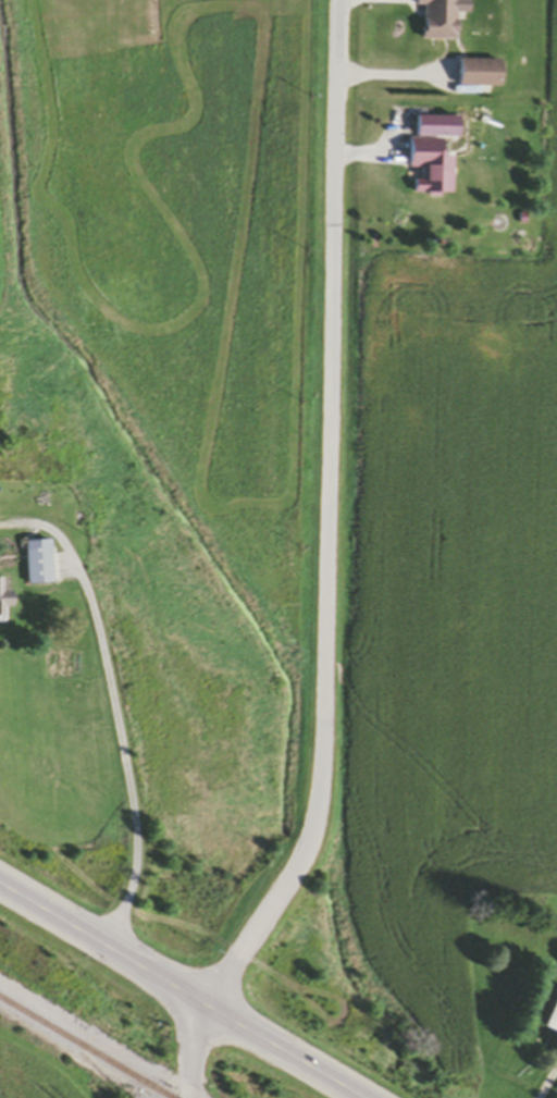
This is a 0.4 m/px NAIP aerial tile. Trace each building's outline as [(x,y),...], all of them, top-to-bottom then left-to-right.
[(427,41),(459,41),(460,15),(472,16),(472,2),(460,2),(460,0),(419,0),(419,7),(427,7),(427,41)] [(503,62),(462,62),(462,89),(503,89),(503,62)] [(463,141),(464,119),(421,119),(420,140),(414,140),(414,171),(424,171),(424,182),(417,182),(417,196),(455,197),(455,157),(447,157),(448,141),(463,141)] [(29,587),(54,586),(52,543),(28,545),(29,587)] [(13,620),(13,595),(7,594),(7,582),(0,582),(0,620),(13,620)] [(556,1035),(556,1005),(548,1032),(556,1035)]
